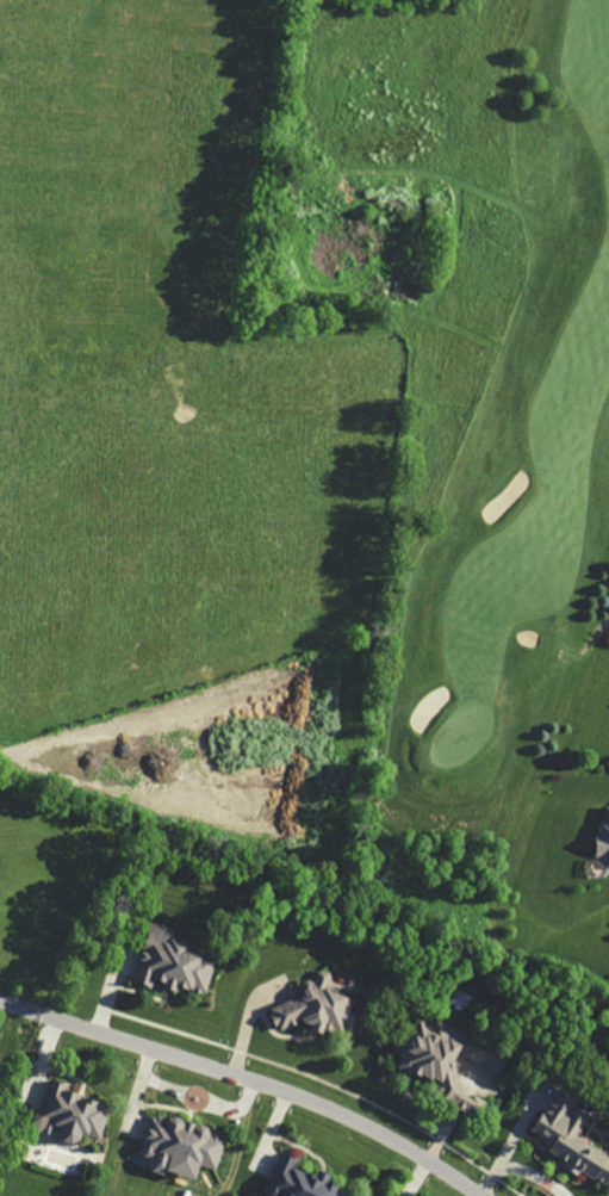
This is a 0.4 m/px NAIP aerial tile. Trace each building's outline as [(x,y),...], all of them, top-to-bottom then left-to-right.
[(605,807),(605,805),(608,805),(608,869),(605,869),(602,867),(599,862),(599,856),(592,856),(589,847),(590,834),(592,835),(592,832),(595,834),(595,826),(596,824),(602,820),(605,820),(605,819),(602,819),(602,807),(605,807)] [(145,924),(130,981),(203,1000),(215,958),(169,946),(173,931),(145,924)] [(266,1008),(276,1040),(352,1017),(344,996),(333,999),(324,973),(300,981),(305,996),(266,1008)] [(499,1074),(508,1054),(431,1022),(430,1025),(415,1018),(393,1071),(437,1090),(433,1102),(474,1120),(481,1103),(448,1089),(460,1059),(499,1074)] [(97,1141),(106,1107),(62,1093),(64,1085),(44,1079),(31,1126),(74,1139),(74,1134),(97,1141)] [(608,1176),(608,1159),(574,1139),(590,1114),(553,1092),(524,1141),(603,1186),(608,1176)] [(213,1171),(222,1134),(147,1115),(136,1155),(147,1158),(144,1172),(164,1177),(168,1160),(213,1171)] [(327,1177),(297,1166),(298,1161),(274,1153),(259,1195),(349,1195),(324,1186),(327,1177)]
